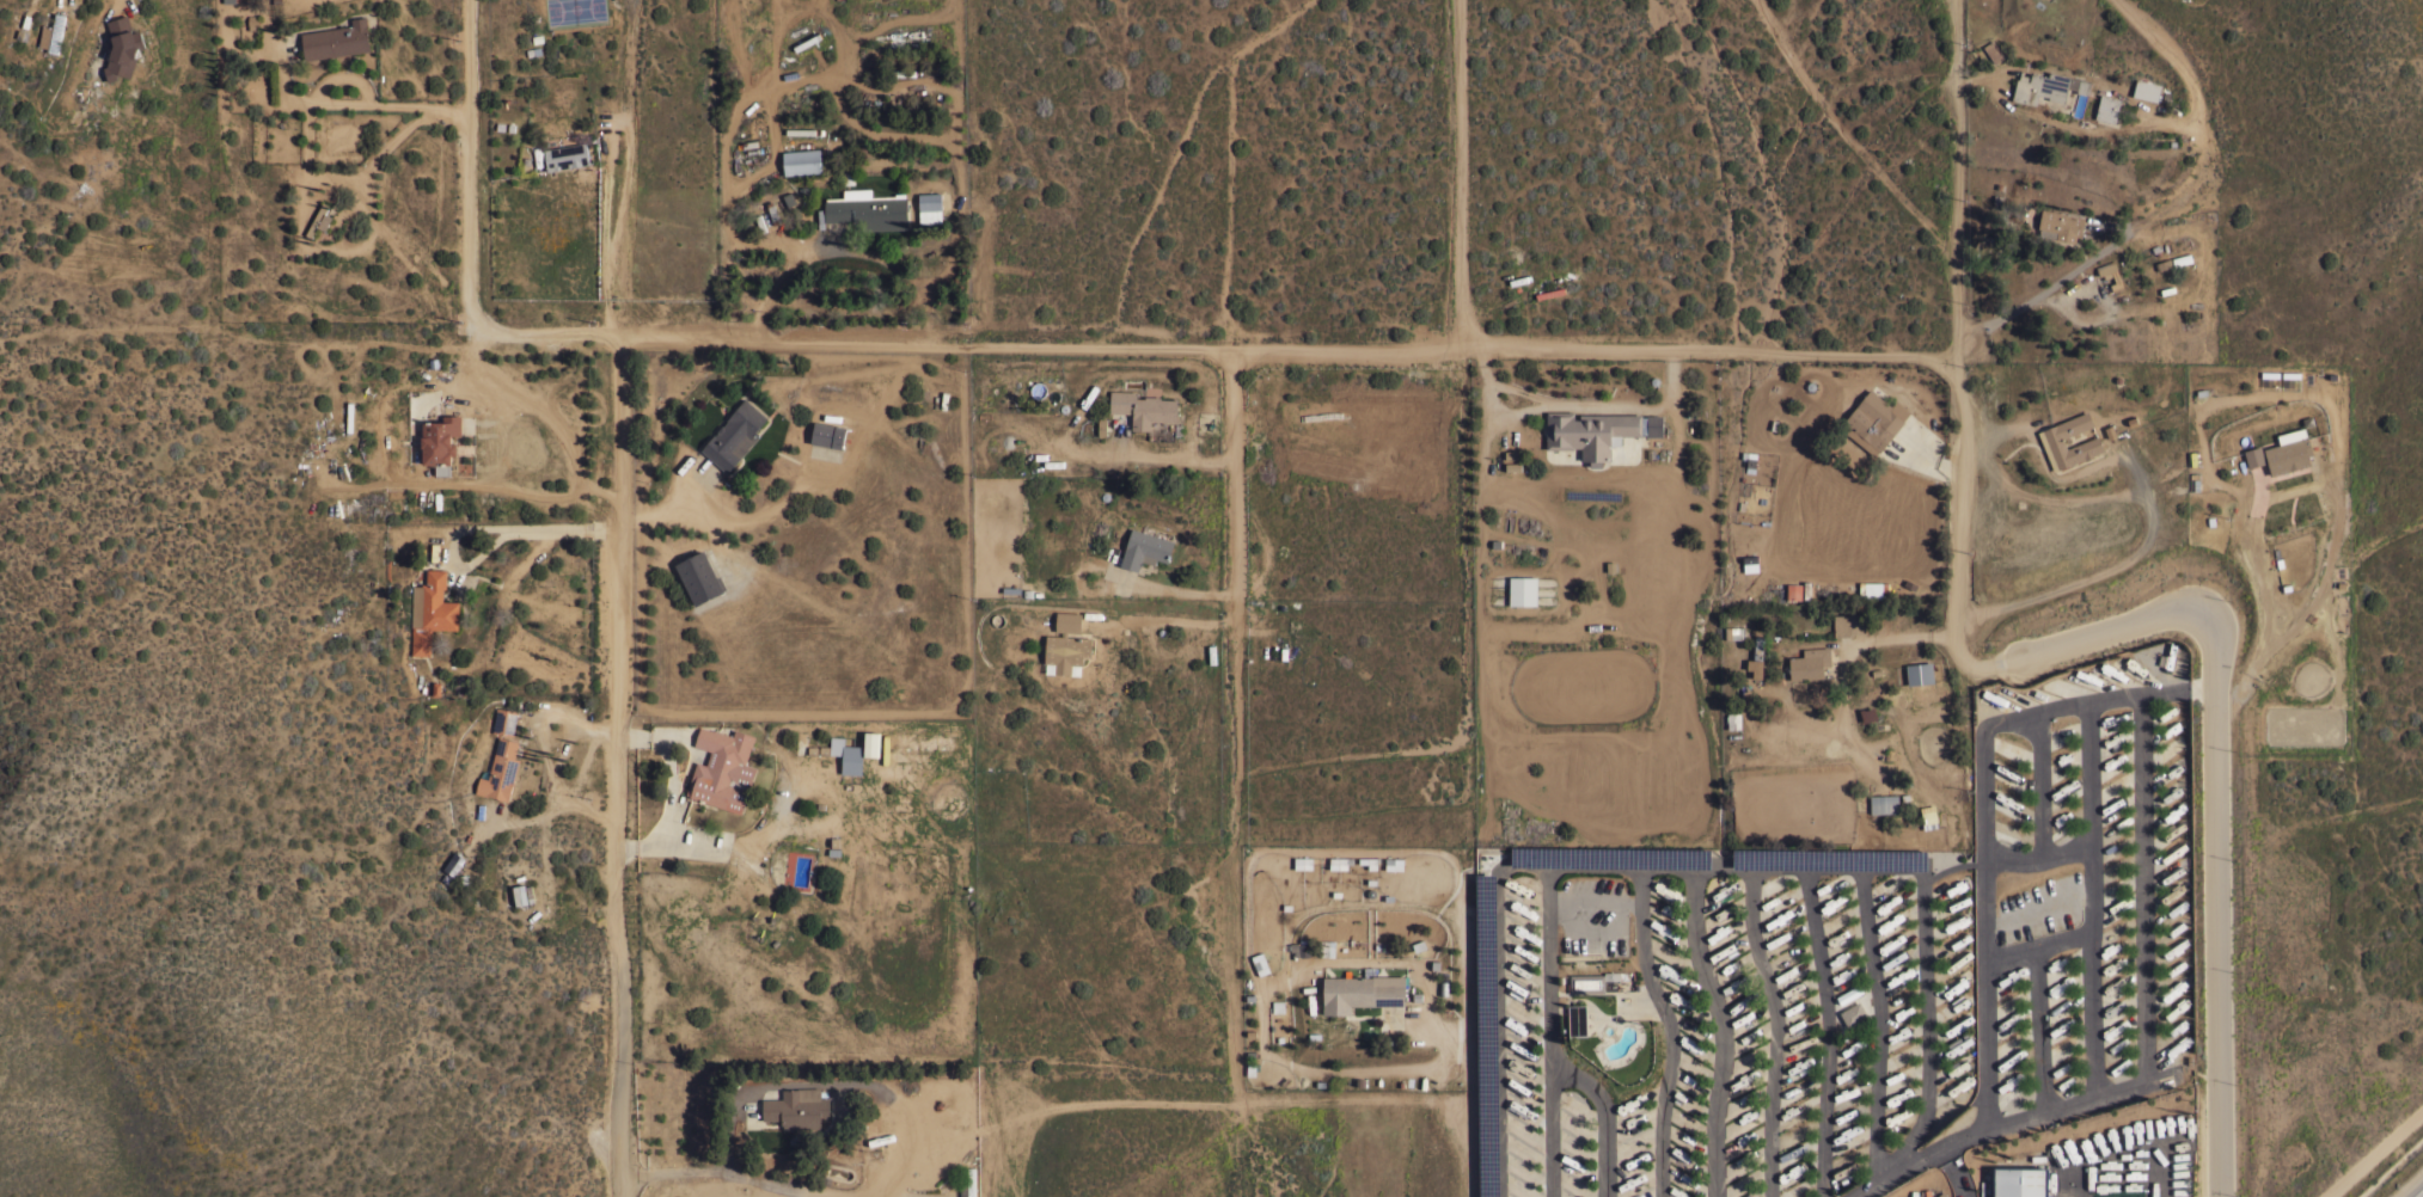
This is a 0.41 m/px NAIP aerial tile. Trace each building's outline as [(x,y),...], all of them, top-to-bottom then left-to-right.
[(55,12),(65,14),(59,53),(48,50),(55,12)] [(127,16),(133,32),(140,31),(146,48),(139,50),(141,55),(136,56),(136,57),(137,57),(130,79),(118,74),(116,80),(108,82),(103,68),(106,67),(112,50),(111,50),(109,43),(112,42),(106,22),(127,16)] [(305,60),(300,32),(351,25),(350,18),(366,16),(367,24),(366,24),(369,50),(305,60)] [(48,48),(38,45),(42,24),(51,25),(48,48)] [(819,32),(821,37),(795,51),(793,45),(819,32)] [(2003,56),(1994,63),(1982,45),(1991,39),(2003,56)] [(2069,75),(2063,103),(2048,98),(2048,97),(2036,93),(2032,104),(2011,99),(2017,78),(2018,78),(2019,73),(2027,75),(2026,80),(2029,81),(2031,72),(2048,75),(2049,70),(2069,75)] [(2091,80),(2087,94),(2075,92),(2079,78),(2091,80)] [(2160,84),(2155,100),(2131,96),(2135,79),(2160,84)] [(2100,93),(2119,98),(2115,122),(2094,117),(2100,93)] [(546,171),(543,149),(586,142),(589,164),(546,171)] [(819,148),(822,148),(824,154),(820,154),(821,171),(783,174),(782,152),(819,148)] [(843,197),(842,189),(870,188),(870,196),(894,195),(894,192),(905,192),(905,197),(906,197),(907,228),(852,231),(852,220),(824,221),(824,200),(825,200),(825,197),(843,197)] [(940,192),(942,222),(919,223),(918,194),(940,192)] [(322,202),(329,205),(324,213),(331,216),(324,229),(317,226),(311,238),(305,234),(322,202)] [(2084,216),(2080,237),(2076,235),(2074,243),(2055,239),(2056,232),(2037,227),(2040,208),(2084,216)] [(2189,252),(2192,260),(2173,266),(2171,258),(2189,252)] [(1137,391),(1136,397),(1144,398),(1144,395),(1160,395),(1160,398),(1177,399),(1176,422),(1150,421),(1150,430),(1132,429),(1132,413),(1108,412),(1109,389),(1137,391)] [(1903,422),(1879,452),(1878,450),(1874,455),(1838,426),(1868,389),(1890,407),(1889,410),(1898,418),(1903,422)] [(767,417),(755,430),(760,435),(739,459),(727,472),(699,449),(712,434),(714,435),(716,432),(716,430),(721,424),(723,424),(727,421),(726,419),(745,397),(767,417)] [(1646,417),(1646,416),(1652,416),(1652,415),(1657,415),(1657,416),(1662,416),(1662,437),(1646,437),(1646,435),(1610,435),(1610,436),(1620,436),(1620,443),(1610,443),(1610,460),(1602,460),(1602,466),(1590,466),(1590,460),(1580,460),(1580,447),(1573,447),(1573,448),(1546,448),(1546,432),(1546,425),(1546,411),(1573,411),(1573,418),(1579,418),(1579,413),(1641,413),(1641,417),(1646,417)] [(2037,431),(2056,424),(2056,423),(2087,411),(2093,425),(2062,438),(2067,448),(2098,435),(2104,450),(2093,454),(2093,456),(2085,460),(2085,458),(2052,471),(2037,431)] [(461,435),(452,435),(452,442),(457,442),(457,454),(452,454),(452,464),(451,464),(451,475),(435,475),(435,464),(422,464),(422,446),(421,446),(421,436),(422,436),(422,421),(442,421),(442,415),(461,415),(461,435)] [(845,426),(842,448),(810,442),(814,421),(845,426)] [(2244,450),(2248,468),(2268,464),(2270,475),(2313,465),(2305,431),(2279,437),(2281,445),(2262,449),(2261,446),(2244,450)] [(1748,452),(1756,453),(1754,473),(1745,472),(1748,452)] [(1174,540),(1167,561),(1151,557),(1150,561),(1142,559),(1138,571),(1119,565),(1131,527),(1174,540)] [(717,576),(720,575),(727,588),(723,590),(695,606),(674,564),(703,548),(717,576)] [(458,630),(430,628),(430,656),(411,655),(411,626),(410,626),(411,585),(420,585),(420,583),(426,583),(426,569),(446,569),(445,588),(442,588),(442,601),(459,601),(458,630)] [(1509,576),(1536,576),(1536,604),(1509,604),(1509,576)] [(1859,599),(1884,599),(1884,582),(1859,582),(1859,599)] [(1801,584),(1800,600),(1786,600),(1786,584),(1801,584)] [(1081,612),(1079,632),(1066,631),(1066,636),(1091,637),(1090,656),(1083,656),(1082,664),(1081,664),(1081,675),(1070,674),(1054,673),(1054,674),(1045,673),(1045,662),(1044,662),(1045,634),(1061,636),(1061,631),(1054,631),(1056,610),(1081,612)] [(1864,614),(1865,632),(1849,633),(1849,636),(1834,636),(1832,614),(1864,614)] [(1725,626),(1744,626),(1744,639),(1725,639),(1725,626)] [(1754,636),(1763,636),(1761,679),(1752,677),(1752,670),(1746,670),(1748,661),(1752,661),(1754,636)] [(1829,646),(1830,665),(1822,665),(1823,677),(1789,680),(1788,657),(1803,656),(1803,649),(1829,646)] [(1931,662),(1933,682),(1907,685),(1905,664),(1931,662)] [(463,685),(465,686),(464,694),(461,694),(452,694),(454,675),(464,676),(463,685)] [(1877,718),(1862,723),(1859,710),(1862,708),(1864,708),(1865,708),(1866,708),(1873,706),(1877,718)] [(513,735),(491,731),(496,707),(516,711),(513,735)] [(1740,728),(1727,729),(1727,722),(1721,723),(1720,713),(1726,713),(1739,712),(1740,728)] [(754,736),(752,745),(751,745),(745,763),(757,767),(741,814),(689,796),(690,794),(685,793),(696,761),(705,765),(710,750),(693,745),(699,725),(712,730),(712,729),(732,735),(734,729),(754,736)] [(877,756),(863,756),(863,732),(879,732),(877,756)] [(514,757),(519,759),(513,782),(508,799),(488,794),(487,796),(473,792),(478,776),(488,779),(498,736),(518,741),(514,757)] [(830,736),(844,736),(844,744),(863,745),(861,774),(840,773),(842,754),(828,754),(830,736)] [(1897,794),(1898,812),(1870,814),(1870,794),(1897,794)] [(1936,821),(1938,827),(1923,829),(1922,823),(1920,806),(1934,804),(1938,821),(1936,821)] [(465,859),(455,853),(443,870),(453,876),(465,859)] [(1297,944),(1297,945),(1308,943),(1309,956),(1308,956),(1308,957),(1299,958),(1299,956),(1295,957),(1296,959),(1291,959),(1291,954),(1293,954),(1293,952),(1290,952),(1289,944),(1297,944)] [(1603,974),(1603,971),(1620,971),(1620,980),(1615,980),(1616,989),(1608,990),(1608,989),(1605,989),(1605,982),(1608,982),(1608,980),(1603,980),(1604,992),(1570,992),(1568,975),(1603,974)] [(1322,1002),(1323,1002),(1323,976),(1372,976),(1372,975),(1405,975),(1405,1005),(1350,1005),(1350,1014),(1322,1014),(1322,1002)] [(1859,1001),(1867,1015),(1847,1027),(1838,1012),(1859,1001)] [(1567,1012),(1564,1012),(1564,1006),(1567,1006),(1567,1005),(1585,1003),(1586,1036),(1568,1036),(1567,1012)] [(819,1087),(820,1098),(828,1098),(830,1118),(820,1119),(820,1128),(783,1129),(783,1124),(781,1124),(781,1119),(761,1119),(761,1099),(782,1099),(782,1088),(819,1087)] [(2046,1167),(2046,1196),(1993,1196),(1993,1166),(2046,1167)]
